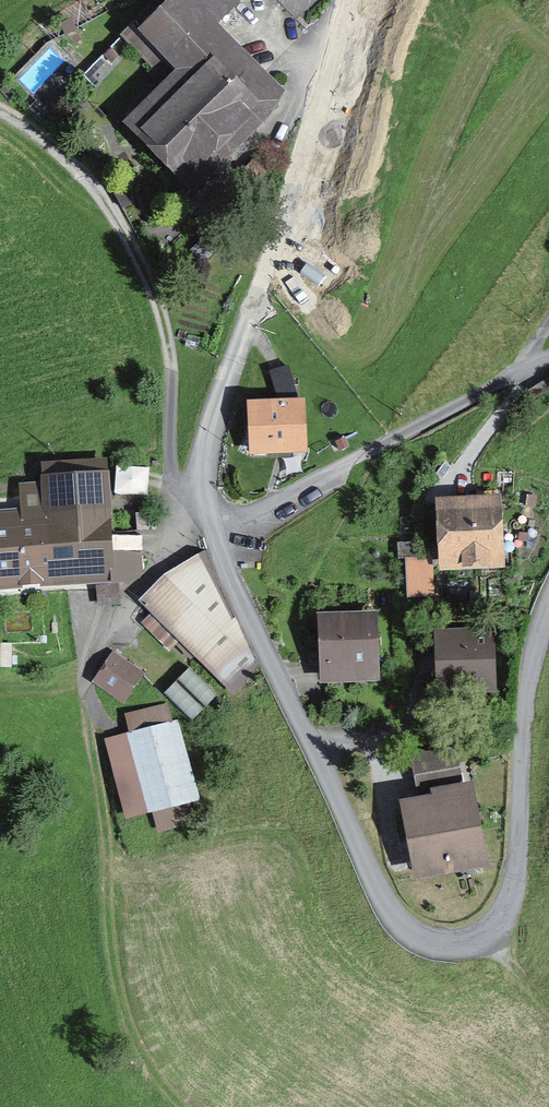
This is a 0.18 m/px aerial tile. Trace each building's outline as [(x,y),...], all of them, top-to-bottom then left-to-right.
[(122,34),(171,83),(133,121),(195,184),(264,116),(254,106),(273,87),(260,74),(300,35),(265,0),(157,0),(122,34)] [(255,164),(246,173),(256,182),(265,173),(255,164)] [(300,402),(252,404),(254,452),(302,450),(300,402)] [(110,550),(104,463),(45,467),(49,521),(0,524),(0,576),(38,574),(38,584),(60,582),(59,572),(110,568),(111,577),(139,575),(138,555),(110,550)] [(493,509),(446,512),(448,558),(496,555),(493,509)] [(401,546),(401,558),(418,557),(418,545),(401,546)] [(197,653),(237,693),(258,663),(221,590),(208,556),(168,579),(168,578),(145,601),(157,614),(148,623),(169,645),(178,636),(181,639),(180,640),(195,655),(197,653)] [(429,563),(409,564),(412,595),(431,593),(429,563)] [(369,619),(326,621),(327,665),(371,663),(369,619)] [(489,638),(443,639),(444,684),(490,683),(489,638)] [(103,679),(123,693),(134,677),(133,676),(137,670),(119,658),(115,664),(113,663),(103,679)] [(190,668),(167,694),(195,718),(218,692),(190,668)] [(129,811),(152,805),(160,825),(192,816),(186,796),(190,795),(172,730),(173,729),(166,705),(129,716),(135,739),(111,745),(129,811)] [(454,750),(412,758),(418,792),(460,784),(454,750)] [(447,805),(416,810),(425,867),(474,859),(463,796),(446,798),(447,805)]
